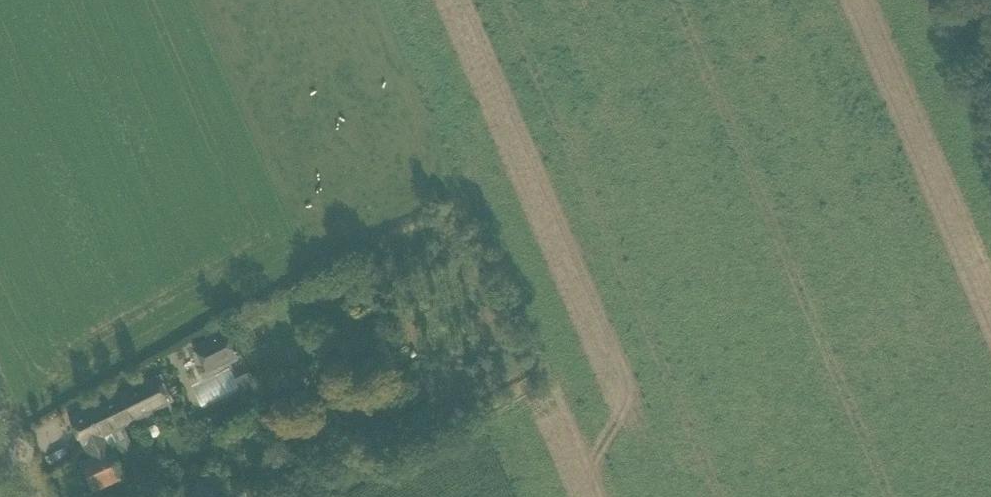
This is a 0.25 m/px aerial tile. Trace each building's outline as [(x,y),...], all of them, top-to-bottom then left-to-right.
[(238,357),(225,331),(194,346),(207,372),(238,357)] [(270,367),(254,375),(260,389),(277,381),(270,367)] [(251,373),(239,375),(242,397),(254,395),(251,373)] [(83,442),(103,433),(113,428),(173,400),(161,375),(89,409),(72,417),(83,442)] [(91,457),(80,462),(92,490),(111,481),(123,476),(109,446),(119,441),(113,428),(103,433),(83,442),(84,444),(85,443),(91,457)] [(175,481),(163,489),(169,496),(186,496),(175,481)]
